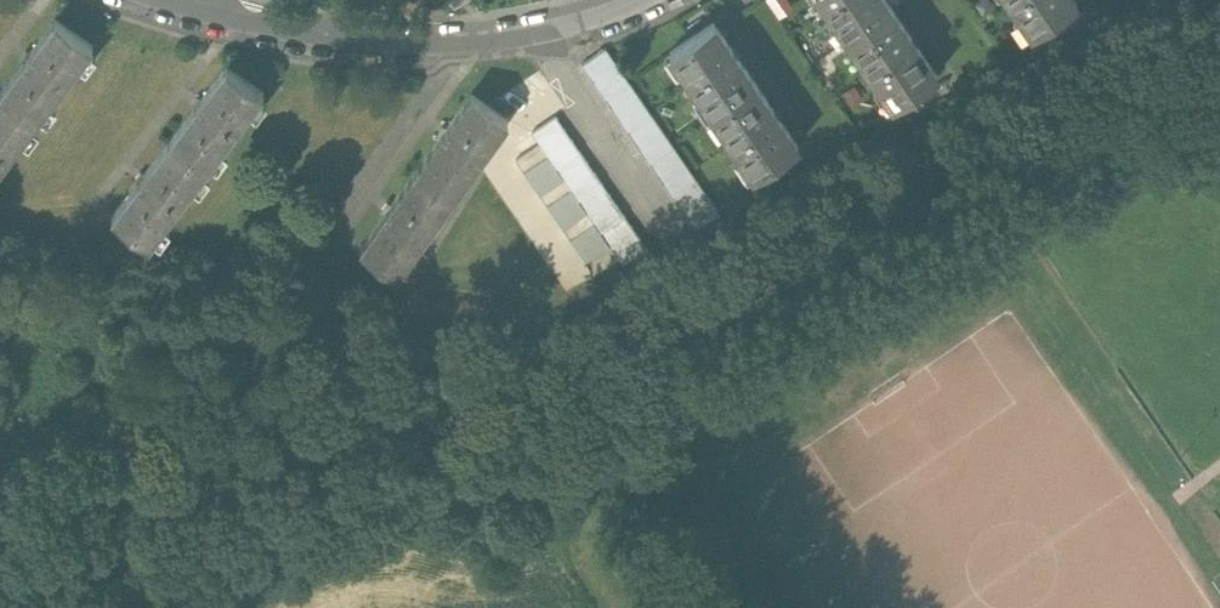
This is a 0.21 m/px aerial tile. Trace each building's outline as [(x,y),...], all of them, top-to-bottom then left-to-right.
[(840,41),(895,3),(892,0),(812,0),(840,41)] [(1028,34),(1077,0),(1004,0),(1028,34)] [(895,3),(840,41),(886,106),(940,68),(895,3)] [(715,21),(664,58),(707,118),(759,82),(715,21)] [(0,96),(0,101),(37,128),(94,51),(55,22),(0,96)] [(606,56),(582,72),(693,233),(716,217),(606,56)] [(224,72),(168,147),(206,176),(262,101),(224,72)] [(759,82),(707,118),(748,176),(800,139),(759,82)] [(512,123),(472,95),(417,173),(458,201),(512,123)] [(0,101),(0,179),(37,128),(0,101)] [(553,123),(528,140),(607,257),(632,240),(553,123)] [(168,147),(109,226),(148,254),(206,176),(168,147)] [(458,201),(417,173),(361,254),(401,282),(458,201)]
